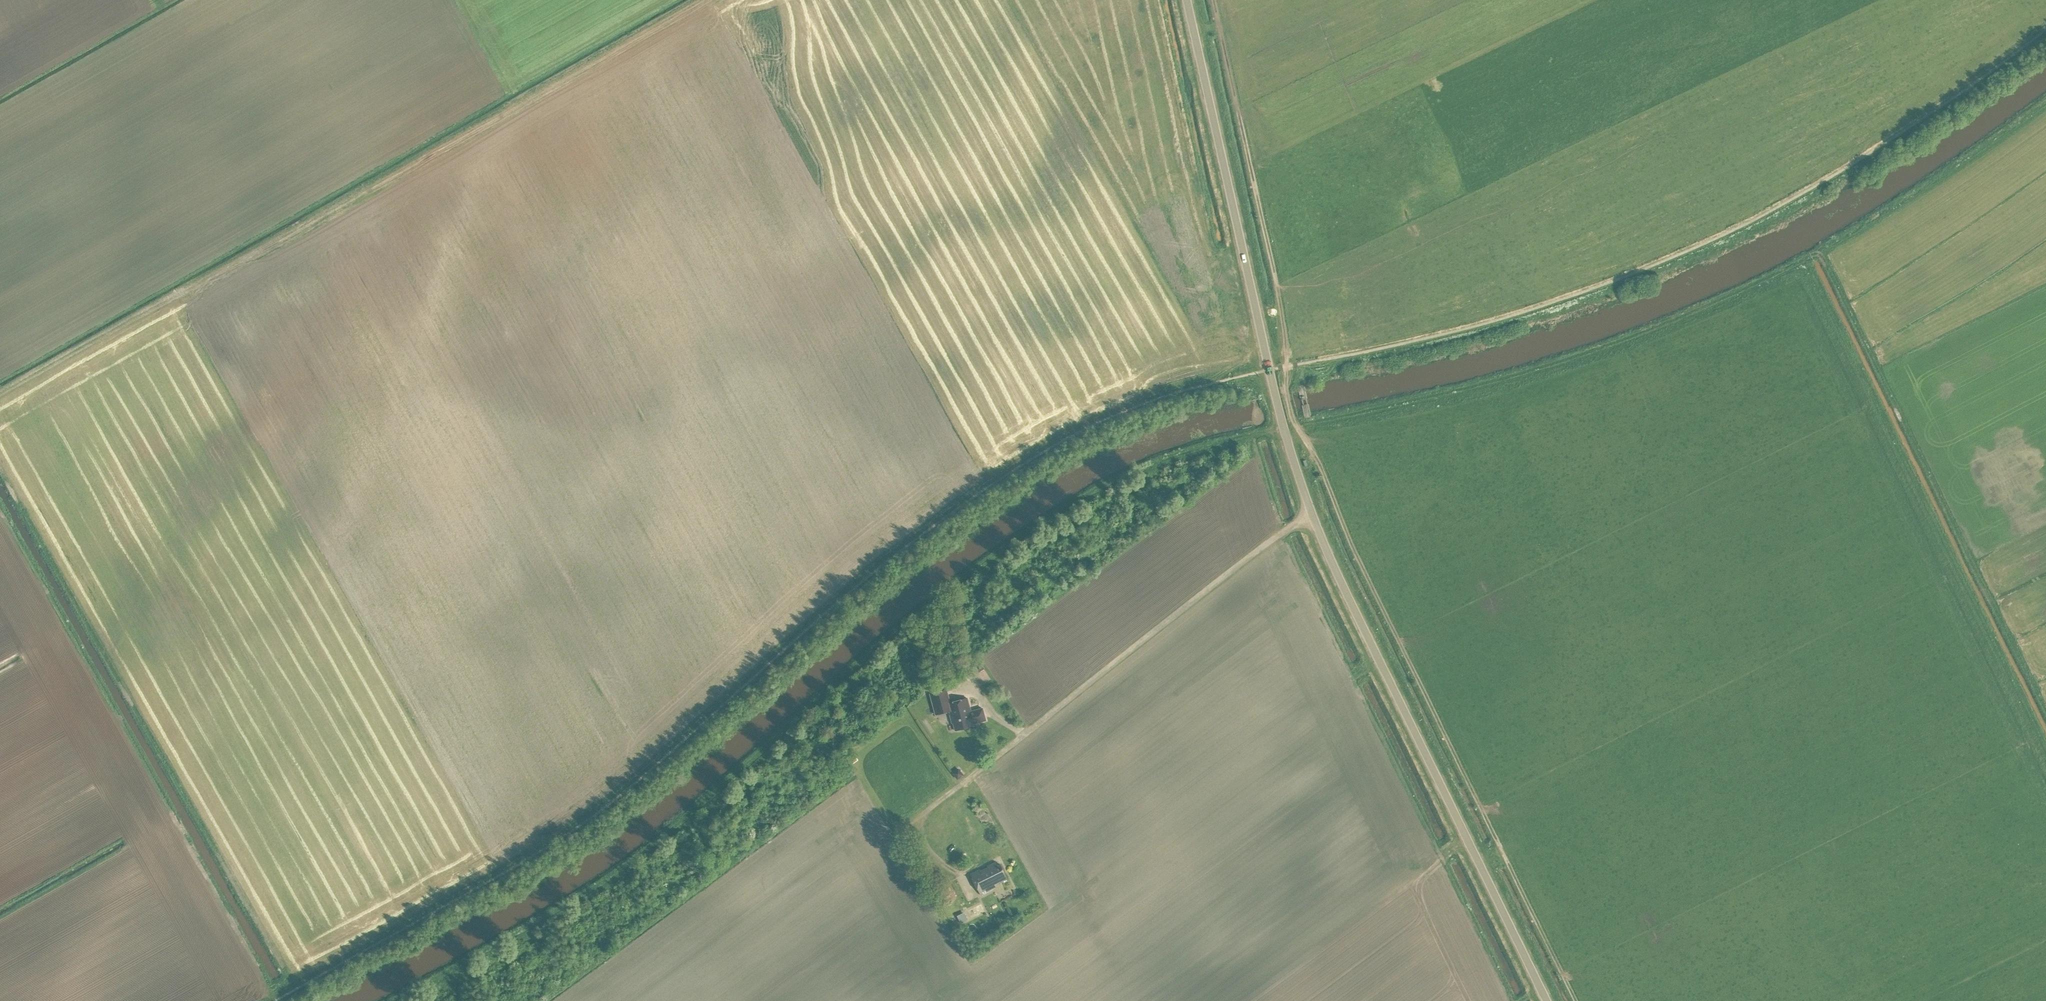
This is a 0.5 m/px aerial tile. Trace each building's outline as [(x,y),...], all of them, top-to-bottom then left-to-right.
[(957,729),(975,725),(974,723),(987,720),(984,707),(975,710),(975,712),(973,712),(969,697),(951,702),(948,689),(932,693),(937,714),(950,710),(953,722),(955,721),(957,729)] [(853,764),(861,759),(856,752),(848,758),(853,764)] [(994,885),(1007,879),(1000,864),(997,866),(995,862),(970,874),(980,894),(995,887),(994,885)] [(967,911),(960,915),(963,922),(970,918),(967,911)]
